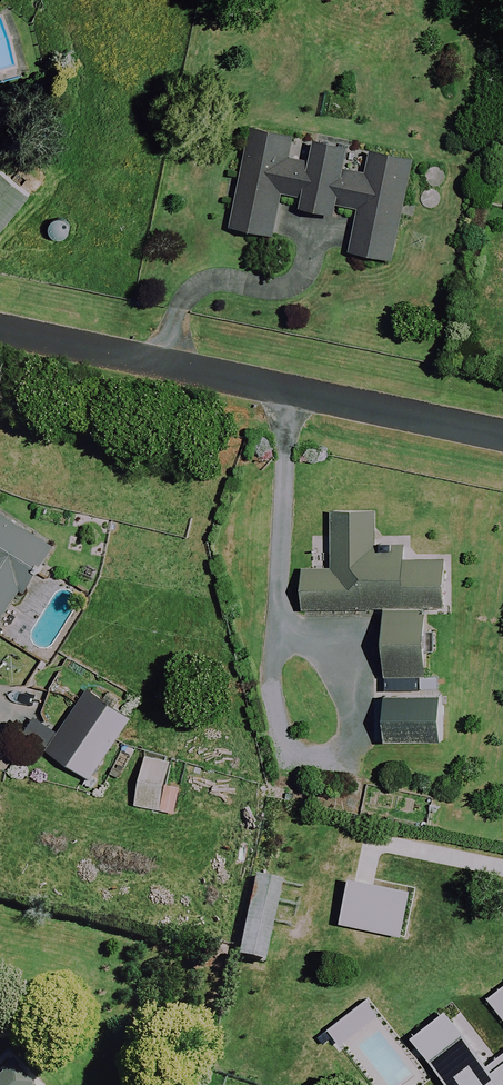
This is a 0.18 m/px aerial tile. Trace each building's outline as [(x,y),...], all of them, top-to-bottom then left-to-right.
[(295,139),(253,130),(232,228),(275,238),(284,196),(304,200),(302,210),(338,218),(340,208),(360,212),(351,253),(392,262),(414,162),(374,153),(369,175),(345,169),(350,149),(319,143),(315,165),(291,159),(295,139)] [(0,173),(0,234),(30,197),(0,173)] [(378,513),(337,512),(335,571),(306,570),(305,611),(388,613),(387,678),(427,679),(429,612),(446,613),(447,561),(409,560),(410,538),(377,537),(378,513)] [(0,514),(0,628),(24,590),(27,592),(55,548),(0,514)] [(122,699),(107,689),(103,696),(91,689),(62,735),(52,729),(41,746),(94,780),(133,719),(117,708),(122,699)] [(443,697),(385,695),(383,742),(441,745),(443,697)] [(173,763),(147,758),(138,805),(164,810),(173,763)] [(490,999),(502,1015),(502,989),(490,999)] [(496,1060),(467,1023),(464,1026),(450,1009),(413,1037),(451,1084),(502,1084),(502,1055),(496,1060)] [(5,1067),(0,1072),(0,1084),(23,1084),(5,1067)]
